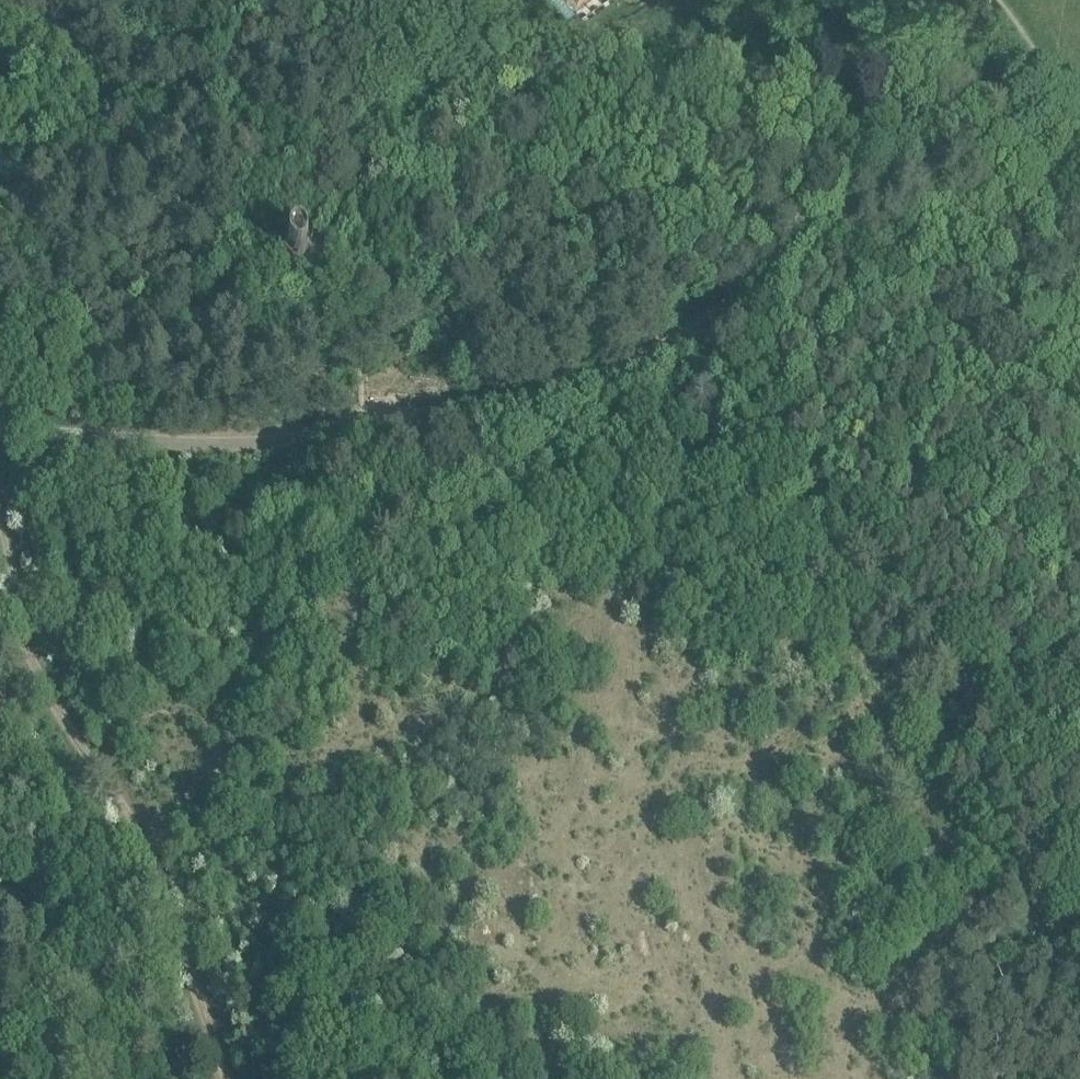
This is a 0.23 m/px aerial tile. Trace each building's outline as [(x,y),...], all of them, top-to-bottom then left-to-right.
[(292,232),(289,235),(288,238),(288,244),(291,247),(297,250),(302,248),(306,244),(306,238),(303,233),(297,231),(292,232)]
